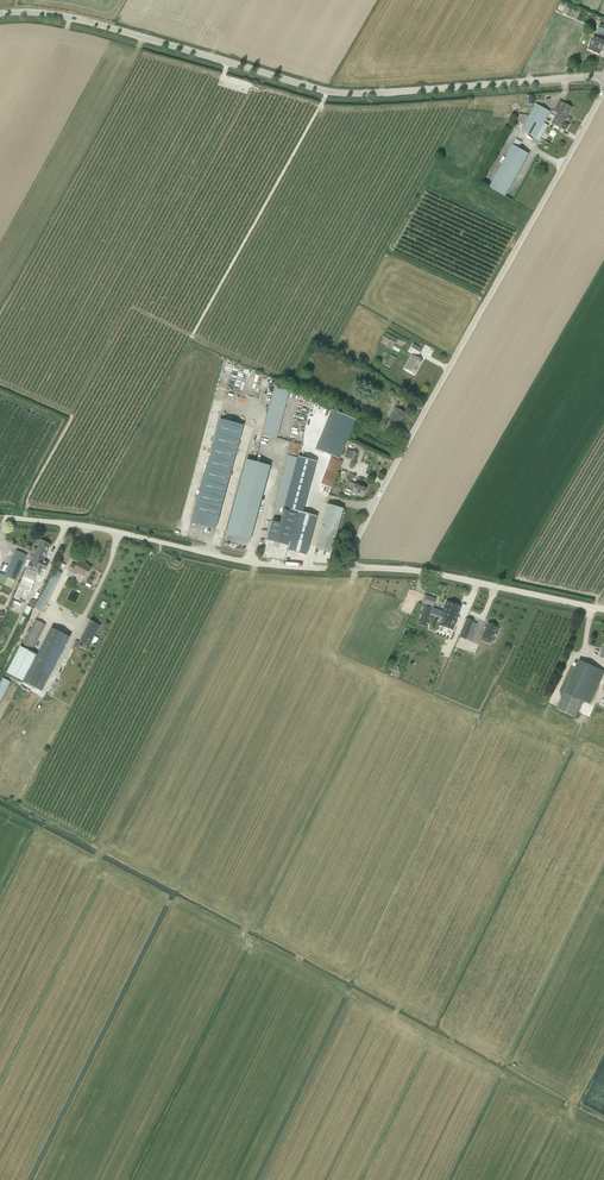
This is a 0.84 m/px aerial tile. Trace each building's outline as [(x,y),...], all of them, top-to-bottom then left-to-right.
[(599,32),(597,37),(594,36),(592,40),(591,40),(589,45),(590,45),(588,49),(599,54),(603,42),(603,40),(602,39),(603,34),(599,32)] [(559,111),(558,114),(562,116),(563,114),(567,116),(571,107),(563,103),(561,107),(557,104),(555,108),(559,111)] [(544,123),(546,119),(547,120),(548,120),(551,115),(551,114),(549,114),(550,113),(552,114),(553,111),(551,110),(550,112),(536,104),(521,130),(540,140),(548,126),(544,123)] [(556,116),(552,123),(560,128),(561,127),(566,130),(568,125),(564,122),(566,119),(565,119),(567,116),(563,114),(562,116),(558,114),(556,116)] [(516,139),(514,145),(513,146),(513,145),(489,187),(505,196),(529,154),(518,148),(522,142),(520,141),(516,139)] [(422,350),(413,345),(409,351),(418,356),(422,350)] [(386,365),(391,368),(396,357),(391,355),(386,365)] [(405,369),(414,374),(421,361),(412,356),(405,369)] [(276,438),(289,390),(275,386),(262,434),(276,438)] [(395,408),(389,419),(398,424),(404,413),(395,408)] [(339,459),(341,454),(355,421),(331,411),(315,449),(316,449),(339,459)] [(220,419),(212,447),(236,453),(243,425),(220,419)] [(300,445),(292,443),(289,456),(296,458),(297,455),(300,445)] [(212,447),(204,477),(227,484),(236,453),(212,447)] [(349,450),(346,457),(355,461),(358,453),(349,450)] [(289,456),(288,456),(274,506),(280,508),(279,512),(282,512),(283,509),(296,458),(289,456)] [(332,488),(341,461),(330,457),(320,484),(332,488)] [(297,458),(295,464),(313,469),(314,462),(297,458)] [(246,460),(243,472),(266,479),(270,466),(246,460)] [(295,464),(294,470),(311,475),(313,469),(295,464)] [(294,470),(292,477),(309,482),(311,475),(294,470)] [(243,472),(238,488),(262,494),(266,479),(243,472)] [(204,477),(195,511),(218,517),(227,484),(204,477)] [(292,477),(290,483),(308,488),(309,482),(292,477)] [(356,495),(356,494),(363,496),(365,488),(348,482),(346,487),(345,488),(344,490),(345,492),(350,494),(352,493),(352,492),(353,493),(356,495)] [(290,483),(288,490),(306,494),(308,488),(290,483)] [(238,488),(233,509),(256,515),(262,494),(238,488)] [(288,490),(287,496),(304,501),(306,494),(288,490)] [(287,496),(285,502),(303,507),(304,501),(287,496)] [(285,502),(283,509),(298,513),(298,512),(301,513),(303,507),(285,502)] [(315,547),(331,552),(343,508),(327,504),(315,547)] [(256,515),(233,509),(226,535),(249,541),(254,523),(256,515)] [(283,524),(278,541),(288,544),(296,514),(283,510),(280,523),(283,524)] [(195,511),(192,523),(215,529),(218,517),(195,511)] [(296,517),(294,525),(303,527),(306,514),(301,513),(298,512),(298,513),(297,518),(296,517)] [(306,514),(303,527),(311,529),(315,516),(306,514)] [(272,520),(267,538),(278,541),(283,524),(280,523),(272,520)] [(294,525),(292,531),(310,535),(311,529),(303,527),(294,525)] [(292,531),(291,537),(299,539),(308,542),(310,535),(292,531)] [(291,537),(287,550),(296,552),(299,539),(291,537)] [(299,539),(296,552),(305,554),(308,542),(299,539)] [(34,548),(29,559),(28,560),(36,564),(45,542),(40,540),(37,549),(34,548)] [(50,545),(45,542),(36,564),(46,568),(48,562),(43,560),(50,545)] [(16,580),(27,555),(16,550),(5,575),(0,573),(0,583),(12,588),(16,580)] [(46,568),(36,564),(28,560),(27,560),(25,566),(27,567),(19,586),(30,590),(37,575),(39,576),(42,569),(44,570),(46,568)] [(73,572),(86,578),(91,567),(84,564),(85,563),(79,560),(76,565),(72,563),(68,571),(73,573),(73,572)] [(38,600),(34,607),(38,609),(37,609),(38,609),(41,611),(42,611),(59,578),(62,573),(55,570),(52,575),(42,595),(41,595),(38,600)] [(23,591),(18,589),(14,597),(20,600),(23,591)] [(436,599),(424,595),(422,603),(433,607),(436,599)] [(443,610),(442,612),(457,617),(461,606),(446,601),(444,607),(443,607),(443,609),(443,610)] [(24,612),(29,615),(33,607),(28,604),(24,612)] [(442,612),(438,625),(452,630),(457,617),(442,612)] [(473,621),(467,618),(463,627),(470,630),(473,621)] [(35,619),(21,647),(32,652),(46,625),(35,619)] [(90,620),(84,631),(94,636),(100,625),(90,620)] [(482,637),(491,641),(497,626),(488,623),(482,637)] [(37,655),(23,681),(42,691),(69,637),(51,627),(37,655)] [(470,640),(474,632),(470,630),(463,627),(459,637),(466,639),(466,638),(470,640)] [(94,636),(84,631),(79,642),(89,647),(94,636)] [(23,681),(37,655),(32,652),(21,647),(20,646),(6,673),(23,681)] [(564,692),(556,709),(576,718),(583,701),(590,704),(603,673),(603,671),(579,660),(564,692)] [(11,680),(2,676),(0,681),(0,703),(11,680)]
